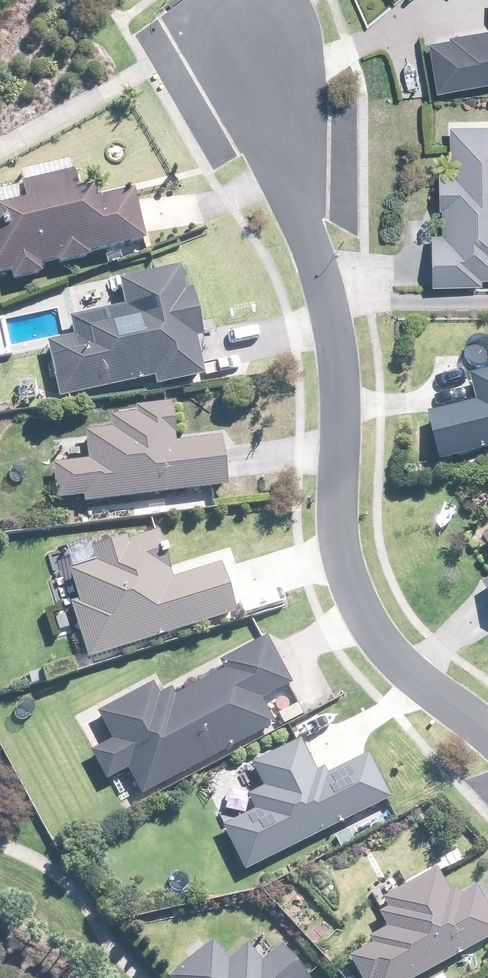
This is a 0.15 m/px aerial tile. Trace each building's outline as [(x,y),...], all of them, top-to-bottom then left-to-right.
[(437,91),(487,83),(487,27),(427,38),(437,91)] [(452,127),(453,170),(443,170),(444,232),(439,232),(439,286),(484,286),(484,280),(487,279),(487,126),(452,127)] [(91,255),(147,240),(134,191),(104,199),(101,187),(82,192),(76,169),(0,189),(0,207),(0,208),(0,277),(11,274),(14,282),(45,274),(43,267),(60,263),(61,268),(92,259),(91,255)] [(51,343),(62,397),(155,379),(156,387),(205,377),(197,336),(202,335),(193,288),(186,289),(182,268),(119,280),(120,286),(98,290),(102,309),(70,316),(74,338),(51,343)] [(442,464),(487,451),(487,372),(471,377),(478,401),(429,415),(442,464)] [(85,497),(87,506),(229,486),(222,438),(179,443),(174,403),(134,409),(135,415),(113,418),(114,428),(86,432),(90,461),(51,467),(56,502),(85,497)] [(81,628),(90,660),(238,612),(221,562),(173,577),(159,533),(131,543),(128,536),(102,544),(100,538),(70,547),(78,572),(71,574),(80,602),(46,613),(53,637),(81,628)] [(142,796),(278,724),(261,701),(290,686),(265,638),(219,662),(224,672),(178,696),(174,689),(161,696),(154,684),(100,713),(114,740),(91,752),(106,781),(128,770),(142,796)] [(243,872),(392,801),(369,754),(327,774),(324,767),(317,770),(303,740),(253,764),(265,789),(248,797),(255,812),(222,829),(243,872)] [(437,866),(402,885),(394,871),(371,884),(384,908),(376,913),(385,930),(370,938),(373,943),(350,955),(362,977),(416,977),(487,940),(487,910),(475,886),(454,898),(437,866)] [(212,940),(167,977),(308,977),(281,946),(265,959),(252,944),(232,960),(212,940)]
